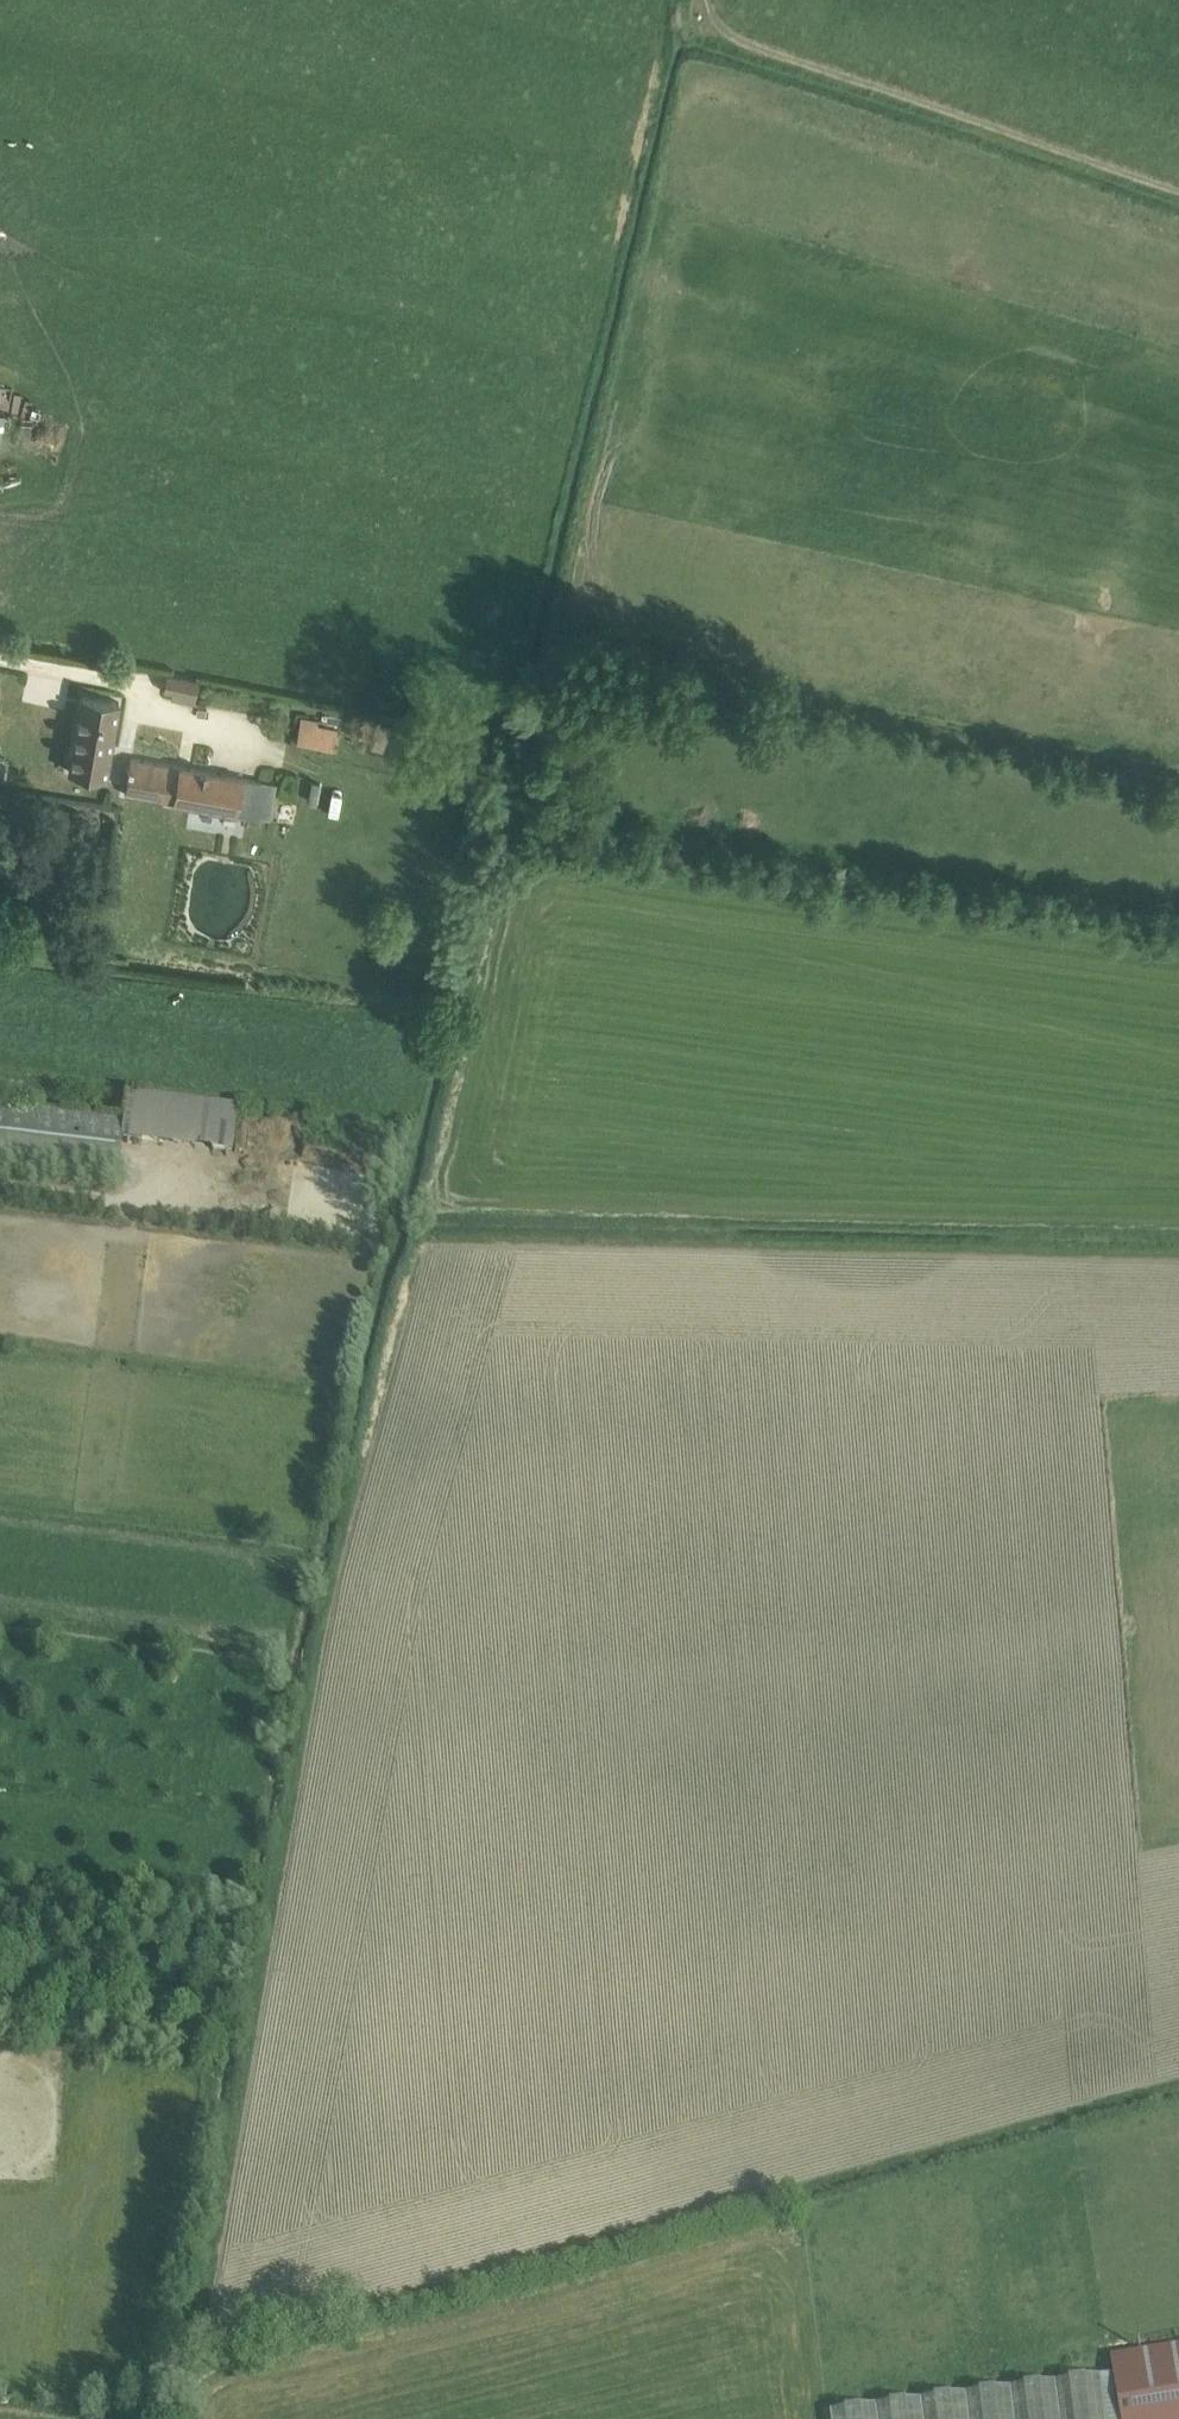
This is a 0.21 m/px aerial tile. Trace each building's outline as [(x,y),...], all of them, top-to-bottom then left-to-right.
[(6,408),(9,409),(12,386),(0,383),(0,432),(6,408)] [(166,671),(163,689),(172,690),(171,696),(194,701),(199,677),(166,671)] [(79,693),(67,768),(107,775),(121,700),(79,693)] [(301,714),(296,738),(333,746),(338,726),(317,722),(318,717),(301,714)] [(131,755),(125,792),(270,817),(276,782),(131,755)] [(117,1189),(123,1140),(231,1155),(238,1106),(130,1091),(126,1117),(0,1102),(0,1174),(117,1189)] [(833,2412),(834,2418),(1178,2418),(1178,2345),(1110,2356),(1114,2375),(833,2412)]
